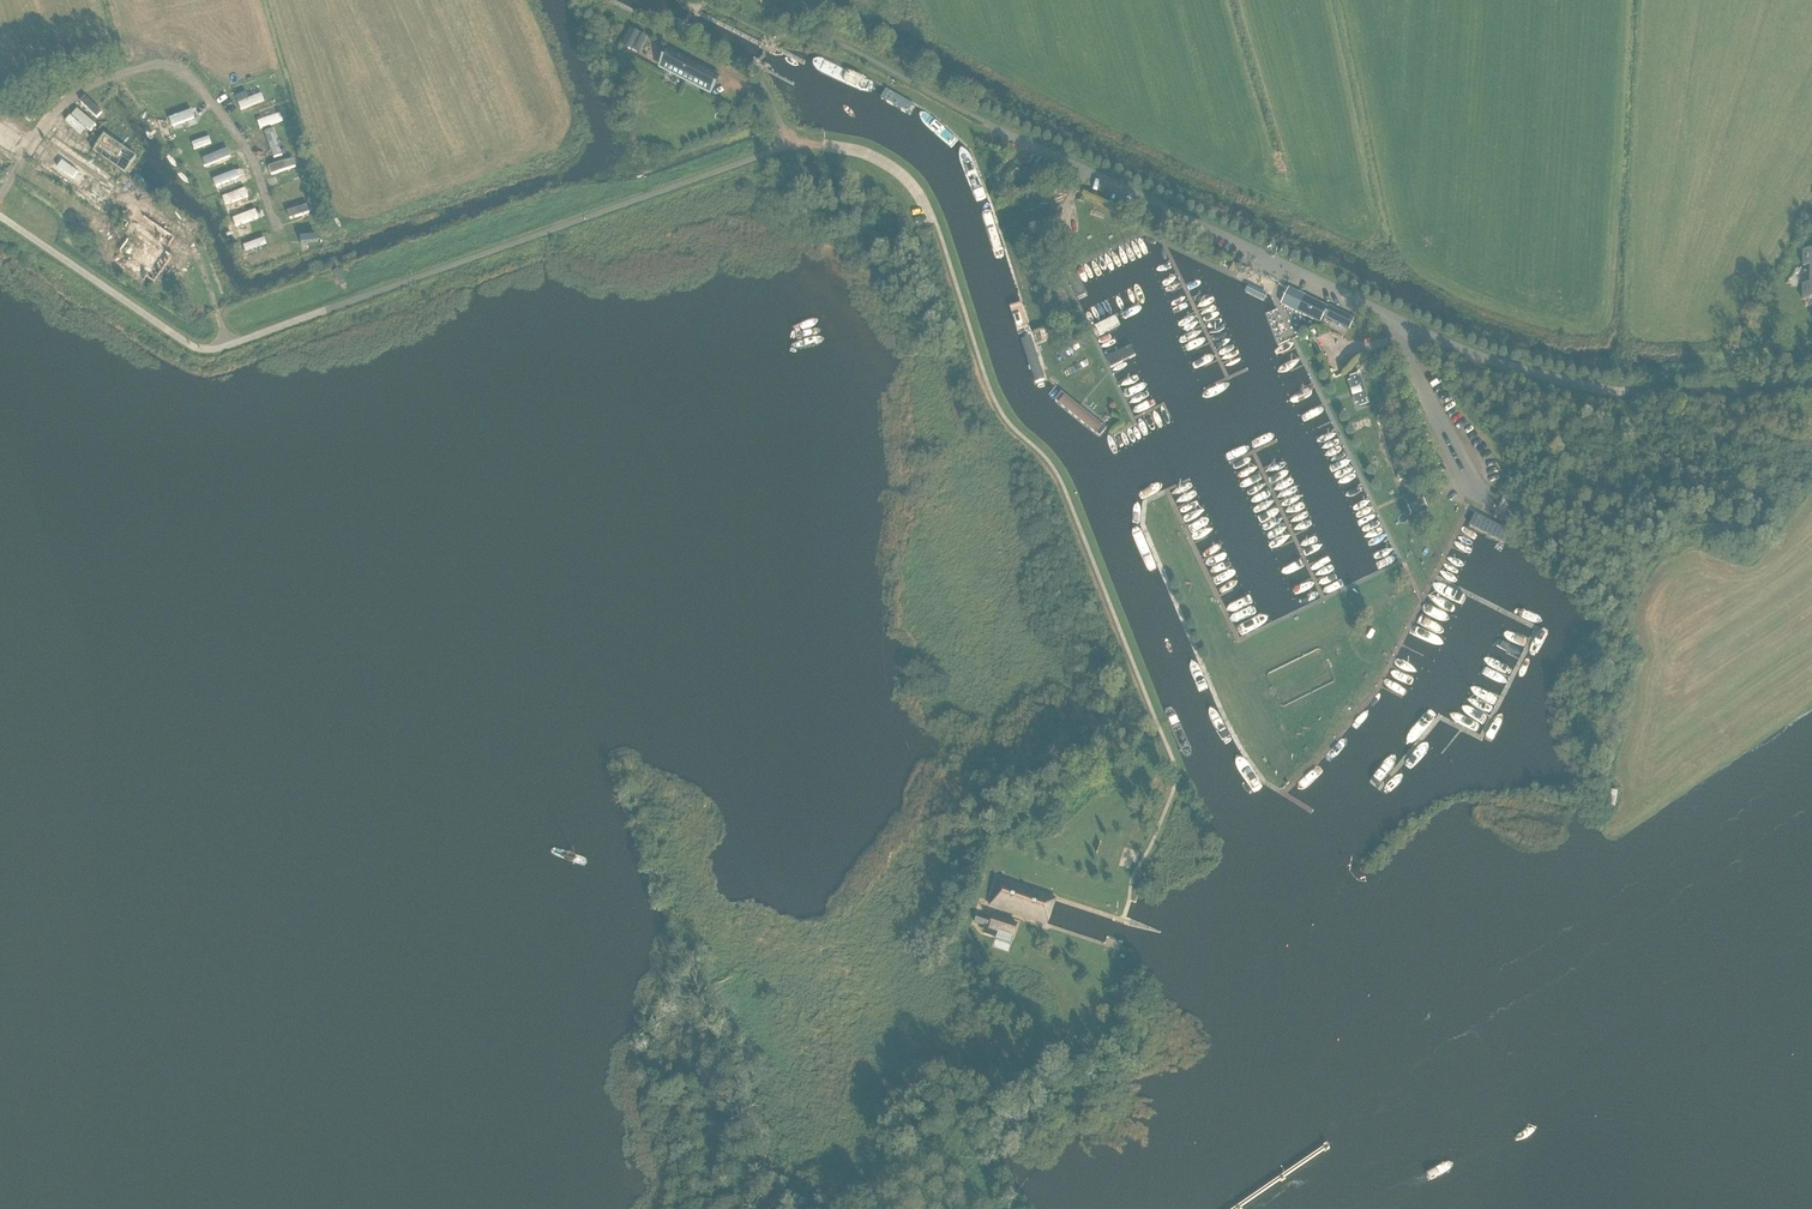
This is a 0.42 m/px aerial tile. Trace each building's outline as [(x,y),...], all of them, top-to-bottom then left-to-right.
[(648,38),(629,29),(621,46),(640,55),(648,38)] [(710,91),(717,78),(668,53),(662,67),(710,91)] [(80,140),(83,140),(85,139),(88,138),(90,137),(92,135),(94,133),(95,131),(96,128),(97,126),(97,123),(97,120),(96,118),(95,115),(94,113),(92,111),(90,109),(88,108),(85,107),(83,106),(80,106),(78,106),(75,107),(73,108),(70,109),(68,111),(67,113),(65,115),(64,118),(64,120),(63,123),(64,126),(64,128),(65,131),(67,133),(68,135),(70,137),(73,138),(75,139),(78,140),(80,140)] [(2,159),(13,143),(0,134),(0,157),(2,159)] [(104,135),(92,152),(125,174),(136,157),(104,135)] [(48,146),(33,168),(98,212),(119,181),(62,143),(48,146)] [(1008,183),(1020,174),(1015,166),(1003,175),(1008,183)] [(306,206),(288,212),(291,219),(309,213),(306,206)] [(121,253),(115,262),(144,281),(146,278),(154,284),(172,258),(164,252),(166,249),(135,229),(119,252),(121,253)] [(1804,251),(1804,266),(1809,266),(1808,284),(1803,284),(1803,300),(1811,300),(1811,251),(1804,251)] [(1328,304),(1326,307),(1288,288),(1280,305),(1318,323),(1321,316),(1348,329),(1354,317),(1328,304)] [(1044,337),(1052,335),(1050,326),(1042,328),(1044,337)] [(1359,374),(1350,377),(1351,381),(1354,390),(1355,394),(1358,403),(1359,406),(1368,403),(1359,374)] [(1066,380),(1064,382),(1113,422),(1116,418),(1066,380)] [(1412,516),(1427,508),(1420,494),(1405,502),(1412,516)] [(1512,508),(1521,513),(1526,504),(1517,500),(1512,508)] [(1473,514),(1467,526),(1506,547),(1512,535),(1473,514)] [(1055,898),(998,879),(989,905),(1046,924),(1055,898)] [(986,927),(989,918),(978,915),(975,923),(986,927)] [(1013,937),(1016,927),(1017,923),(1004,919),(1004,918),(995,915),(990,929),(1013,937)] [(1327,1144),(1326,1143),(1321,1146),(1324,1151),(1330,1148),(1329,1147),(1328,1145),(1327,1144)] [(1286,1178),(1282,1173),(1277,1177),(1281,1182),(1286,1178)]
